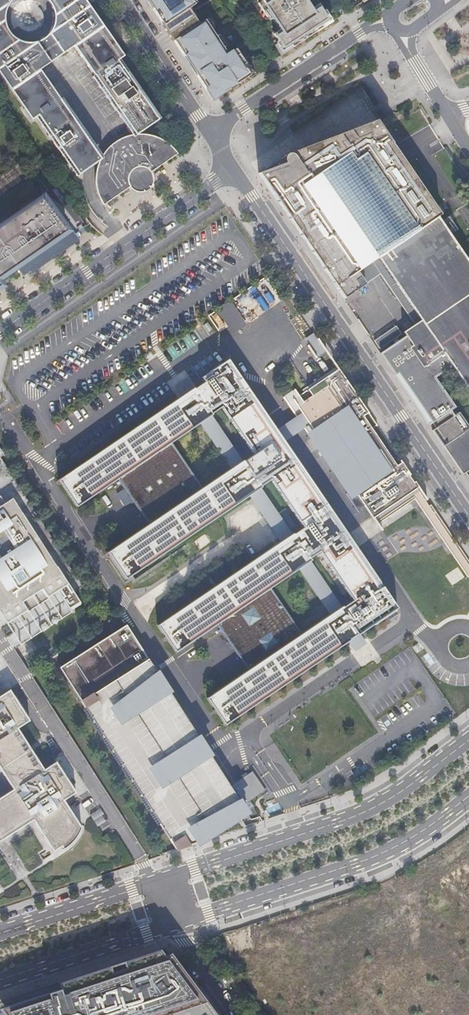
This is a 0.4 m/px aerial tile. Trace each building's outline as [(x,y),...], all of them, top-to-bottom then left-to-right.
[(1,64),(29,105),(26,107),(34,120),(38,117),(73,172),(79,168),(82,166),(83,162),(86,154),(89,148),(93,143),(92,138),(64,98),(61,99),(41,71),(53,64),(40,45),(37,46),(32,46),(26,46),(21,44),(17,42),(6,26),(7,17),(9,12),(13,6),(9,0),(0,0),(0,63),(1,64)] [(82,0),(45,0),(50,5),(53,13),(57,21),(56,27),(54,32),(52,36),(65,55),(76,48),(96,76),(93,78),(122,121),(129,119),(139,119),(148,119),(157,113),(122,60),(126,57),(118,44),(114,47),(84,6),(83,3),(82,0)] [(194,5),(192,0),(150,0),(154,7),(152,9),(163,25),(194,5)] [(268,10),(264,12),(270,20),(273,18),(283,33),(275,38),(277,41),(276,42),(282,51),(291,45),(292,47),(323,28),(321,26),(331,19),(324,10),(323,11),(321,8),(313,13),(304,0),(261,0),(268,10)] [(33,6),(29,5),(25,5),(33,16),(41,27),(42,23),(42,19),(42,17),(40,12),(36,8),(33,6)] [(194,5),(163,25),(173,40),(205,20),(194,5)] [(227,54),(205,20),(173,40),(184,57),(186,56),(193,65),(198,74),(196,75),(212,100),(252,74),(236,49),(227,54)] [(58,60),(65,55),(52,36),(44,41),(40,45),(53,64),(58,60)] [(186,56),(184,57),(196,75),(198,74),(193,65),(186,56)] [(122,121),(132,135),(138,134),(161,119),(157,113),(148,119),(139,119),(129,119),(122,121)] [(452,234),(441,216),(444,213),(384,125),(380,126),(358,135),(354,128),(343,132),(344,134),(340,135),(340,134),(325,139),(326,143),(317,147),(318,150),(302,155),(300,156),(298,154),(296,152),(293,152),(290,153),(289,155),(288,157),(287,159),(288,161),(262,171),(348,294),(384,263),(392,275),(431,334),(427,337),(419,324),(407,333),(409,336),(383,353),(465,476),(468,473),(468,426),(437,379),(454,368),(468,391),(468,258),(452,234)] [(106,150),(102,156),(99,161),(96,171),(95,179),(96,187),(99,198),(103,205),(129,187),(134,191),(136,192),(139,193),(143,193),(147,191),(148,191),(151,187),(153,182),(154,177),(153,174),(152,172),(178,154),(175,150),(169,145),(161,139),(153,136),(147,135),(138,134),(132,135),(126,137),(119,139),(112,144),(106,150)] [(300,149),(302,155),(318,150),(317,147),(326,143),(325,139),(300,149)] [(90,167),(99,161),(102,156),(93,143),(89,148),(86,154),(83,162),(82,166),(79,168),(73,172),(76,177),(81,174),(90,167)] [(57,161),(52,154),(42,161),(47,168),(57,161)] [(0,200),(0,228),(42,199),(29,180),(0,200)] [(16,266),(66,231),(52,210),(43,198),(42,199),(0,228),(0,277),(16,266)] [(20,272),(75,234),(57,207),(52,210),(66,231),(16,266),(20,272)] [(460,228),(448,210),(444,213),(441,216),(452,234),(460,228)] [(80,240),(75,234),(20,272),(22,275),(23,276),(30,272),(31,274),(80,240)] [(419,324),(427,337),(431,334),(392,275),(388,277),(419,324)] [(218,311),(234,332),(246,323),(230,302),(218,311)] [(206,422),(216,415),(215,414),(225,407),(258,456),(248,462),(247,461),(237,468),(203,491),(150,527),(111,553),(130,580),(256,495),(265,488),(264,487),(274,481),(307,529),(297,536),(297,535),(288,541),(265,556),(255,563),(161,627),(179,653),(219,627),(271,591),(306,568),(315,562),(314,561),(324,554),(357,603),(347,609),(347,608),(338,614),(303,637),(251,673),(211,700),(229,727),(357,640),(399,611),(379,581),(285,443),(276,430),(229,361),(203,375),(208,383),(199,390),(198,388),(187,395),(62,480),(80,507),(119,481),(172,445),(206,422)] [(339,369),(314,387),(287,403),(296,417),(304,428),(320,453),(326,449),(376,524),(414,498),(468,577),(468,576),(468,561),(415,481),(414,482),(410,476),(411,475),(401,460),(400,461),(401,463),(397,465),(364,416),(368,413),(339,369)] [(284,424),(276,430),(285,443),(293,437),(304,428),(296,417),(284,424)] [(203,491),(172,445),(119,481),(150,527),(203,491)] [(15,619),(16,621),(17,623),(19,623),(22,622),(25,620),(25,619),(26,617),(25,616),(23,613),(27,611),(28,612),(49,598),(48,597),(58,591),(70,609),(80,603),(12,498),(0,506),(0,613),(7,624),(11,621),(15,619)] [(255,563),(265,556),(262,551),(251,558),(255,563)] [(271,591),(219,627),(251,673),(303,637),(271,591)] [(241,819),(248,815),(219,771),(126,625),(60,667),(176,849),(245,826),(241,819)] [(33,821),(53,852),(61,847),(63,849),(71,843),(78,834),(81,826),(63,800),(76,792),(72,786),(73,785),(61,768),(60,768),(56,762),(44,770),(18,729),(30,720),(26,714),(27,714),(14,695),(14,696),(9,690),(0,696),(0,770),(12,789),(0,797),(0,841),(33,821)] [(265,791),(253,772),(232,785),(245,804),(265,791)] [(248,814),(248,815),(241,819),(245,826),(263,820),(260,816),(252,819),(248,814)] [(165,947),(53,984),(54,991),(0,1010),(0,1011),(3,1014),(216,1014),(165,947)]
